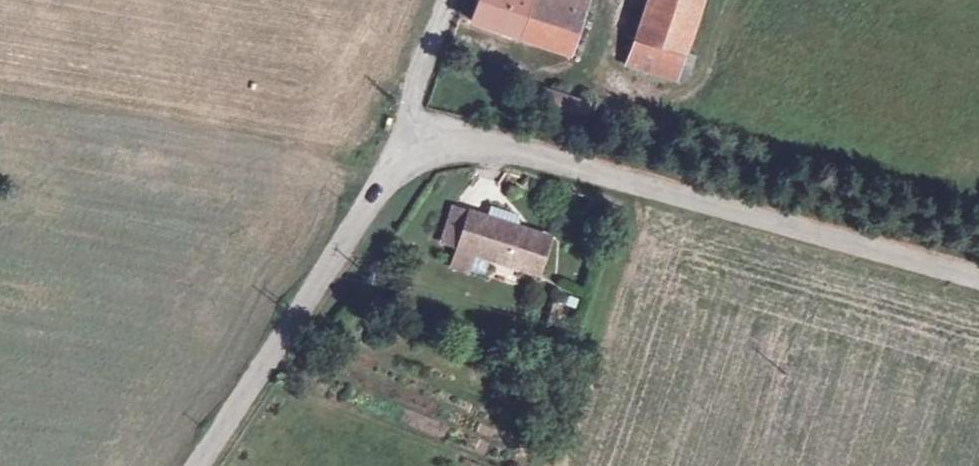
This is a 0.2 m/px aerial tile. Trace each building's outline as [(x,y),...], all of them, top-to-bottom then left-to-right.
[(590,22),(539,5),(525,0),(488,0),(478,29),(587,66),(601,26),(590,22)] [(590,22),(597,0),(541,0),(539,5),(590,22)] [(704,0),(652,0),(638,43),(686,59),(704,0)] [(447,241),(465,246),(477,210),(457,204),(447,241)] [(556,234),(477,210),(465,246),(460,262),(477,267),(482,252),(546,270),(556,234)]
